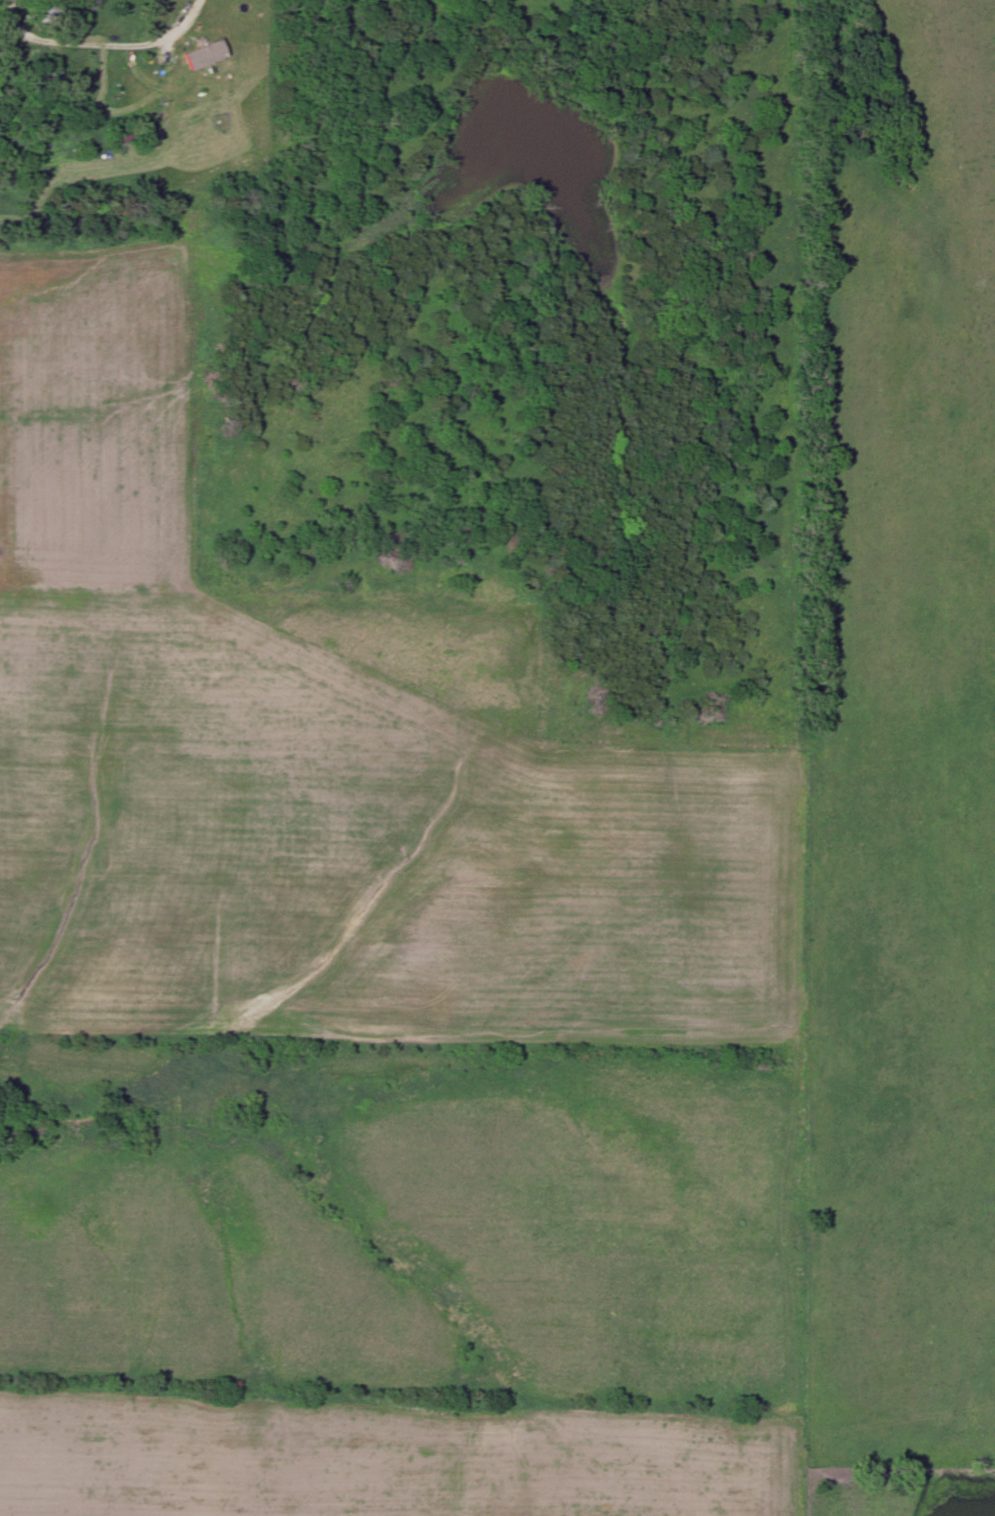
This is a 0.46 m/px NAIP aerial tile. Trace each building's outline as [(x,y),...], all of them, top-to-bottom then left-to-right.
[(229,57),(222,38),(182,54),(190,73),(229,57)]
